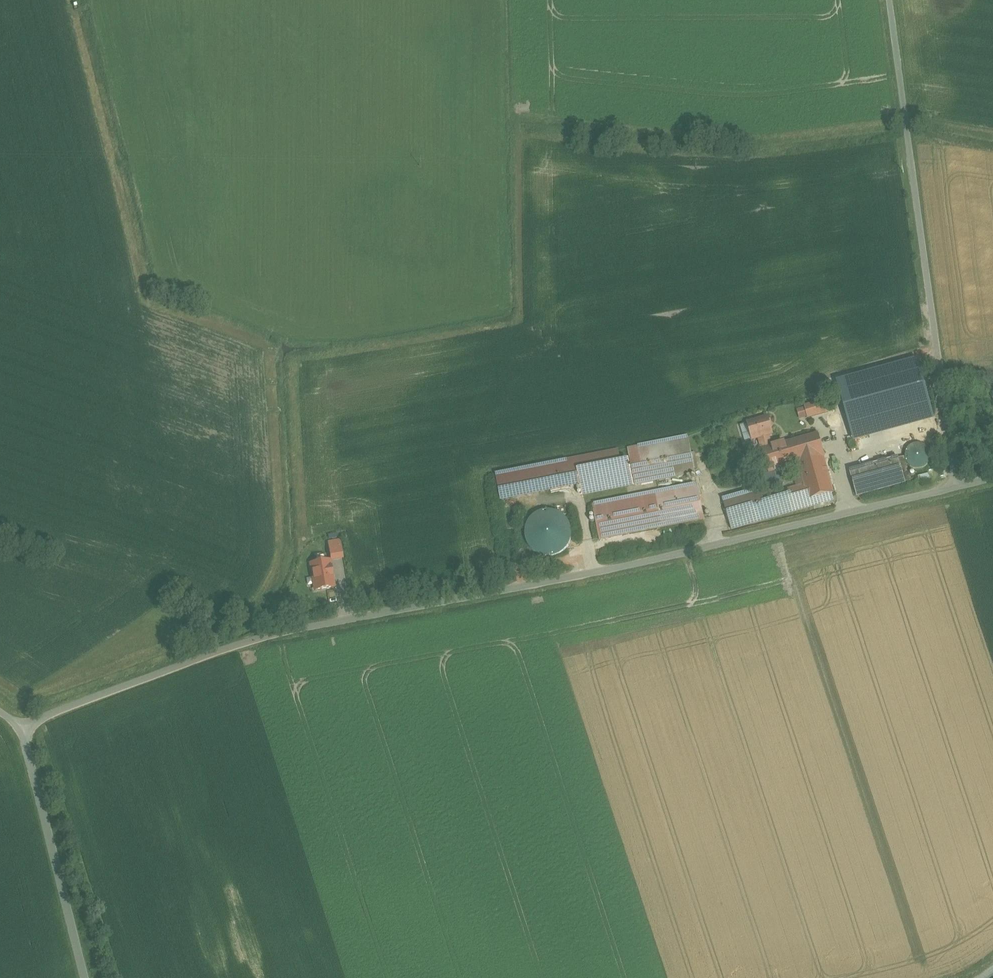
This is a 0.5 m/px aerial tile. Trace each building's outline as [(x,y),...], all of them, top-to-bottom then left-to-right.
[(880,394),(856,400),(868,445),(892,438),(880,394)] [(825,401),(805,406),(808,418),(828,412),(825,401)] [(817,434),(772,447),(768,435),(772,434),(770,428),(771,428),(768,417),(748,423),(753,440),(759,438),(762,450),(767,465),(769,474),(799,465),(824,458),(817,434)] [(688,437),(648,445),(575,460),(582,495),(695,473),(688,437)] [(917,443),(914,444),(912,445),(909,447),(907,450),(906,453),(905,456),(906,460),(907,463),(909,465),(911,467),(914,468),(918,469),(921,468),(923,468),(926,466),(929,462),(930,458),(931,456),(930,453),(929,451),(928,448),(925,446),(922,444),(919,443),(917,443)] [(824,458),(799,465),(804,485),(762,497),(767,512),(834,493),(824,458)] [(898,458),(851,471),(858,496),(905,483),(898,458)] [(697,484),(590,505),(597,540),(662,527),(704,519),(697,484)] [(593,497),(595,503),(604,499),(602,494),(593,497)] [(527,553),(568,552),(567,511),(525,512),(527,553)] [(313,590),(334,586),(330,559),(308,563),(313,590)]
